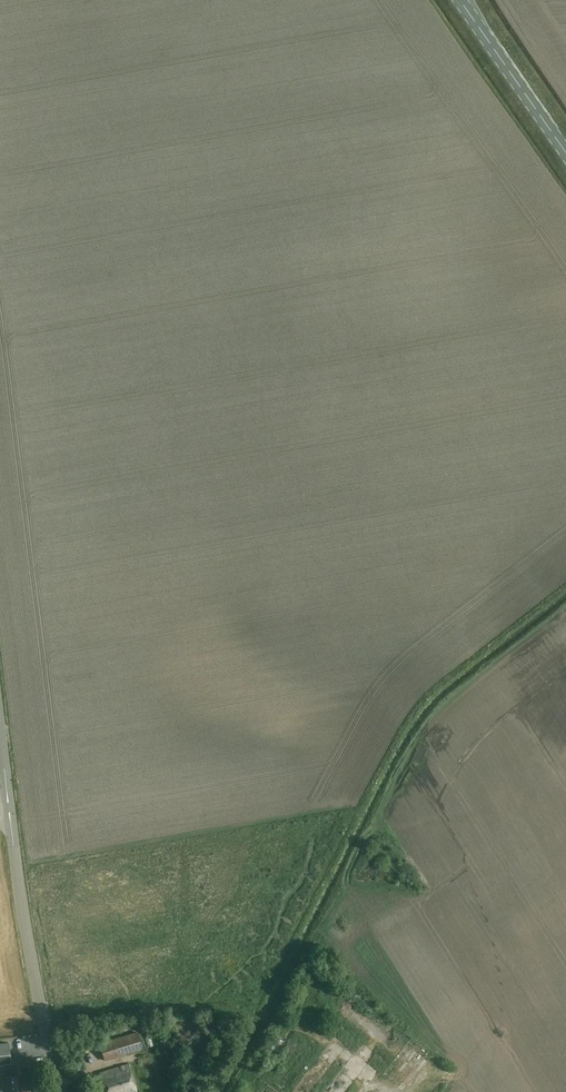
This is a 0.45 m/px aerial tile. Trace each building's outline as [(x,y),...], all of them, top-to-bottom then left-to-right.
[(319,969),(315,975),(325,980),(328,975),(319,969)] [(143,1049),(139,1033),(100,1045),(105,1061),(143,1049)] [(0,1045),(0,1067),(13,1065),(11,1044),(0,1045)] [(129,1065),(100,1074),(105,1091),(138,1091),(129,1065)] [(24,1075),(5,1077),(7,1091),(25,1091),(24,1075)] [(321,1080),(302,1081),(302,1091),(315,1091),(315,1089),(321,1089),(321,1080)]
